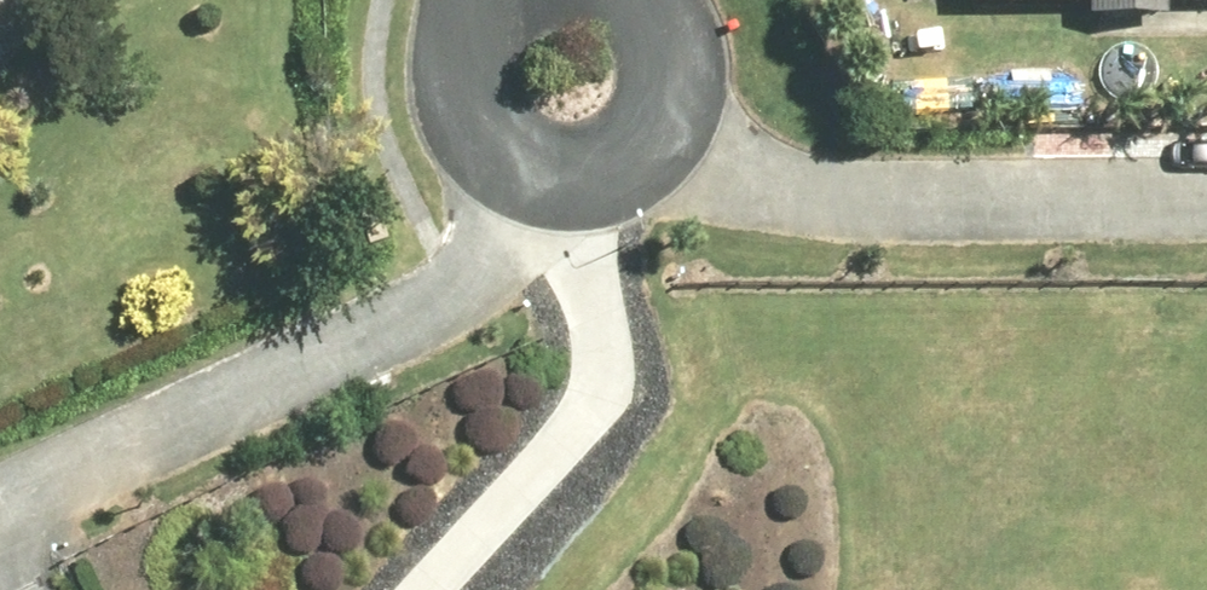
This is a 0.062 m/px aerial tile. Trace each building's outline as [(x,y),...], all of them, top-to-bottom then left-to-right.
[(1170,1),(1206,1),(1206,0),(972,0),(972,2),(1089,1),(1089,18),(1170,18),(1170,1)]
